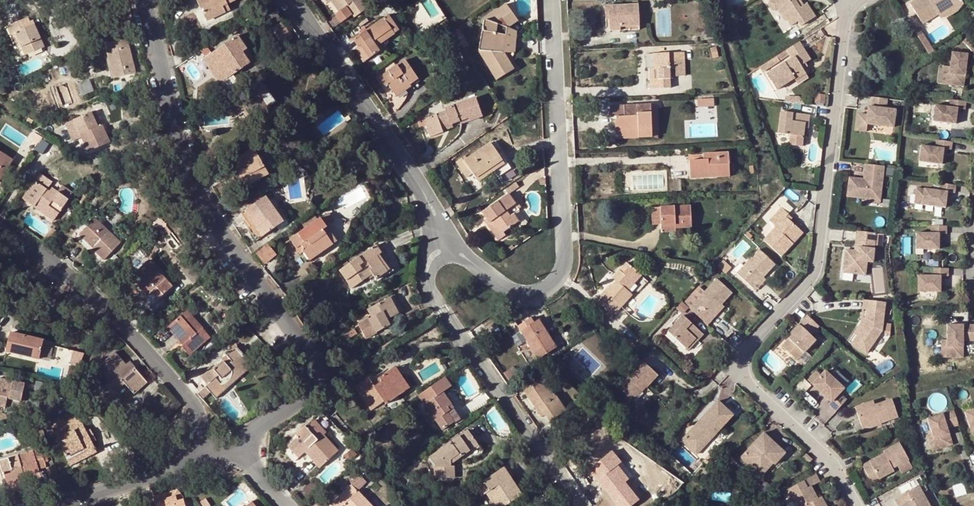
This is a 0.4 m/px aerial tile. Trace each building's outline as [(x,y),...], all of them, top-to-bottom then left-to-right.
[(225,13),(223,7),(227,5),(238,0),(196,0),(206,21),(225,13)] [(331,2),(339,12),(356,1),(355,0),(330,0),(331,2)] [(766,0),(765,3),(769,8),(772,8),(774,7),(782,18),(784,17),(788,24),(795,19),(798,24),(812,15),(803,2),(800,4),(797,6),(793,0),(766,0)] [(961,0),(918,0),(910,5),(923,24),(938,15),(961,0)] [(961,0),(938,15),(941,20),(964,5),(961,0)] [(605,6),(605,11),(608,11),(609,20),(610,31),(620,30),(620,26),(638,26),(637,4),(605,6)] [(502,53),(506,28),(516,21),(505,6),(483,21),(478,50),(495,80),(511,70),(502,54),(502,53)] [(264,12),(270,25),(282,20),(277,7),(264,12)] [(352,16),(346,7),(339,12),(334,15),(340,25),(352,16)] [(388,16),(383,20),(394,36),(399,33),(388,16)] [(7,27),(11,35),(16,34),(21,47),(25,56),(43,48),(34,26),(31,27),(27,19),(7,27)] [(368,59),(379,52),(376,48),(380,45),(394,36),(383,20),(348,43),(353,50),(360,46),(368,59)] [(516,32),(506,28),(502,53),(514,54),(516,32)] [(457,30),(452,32),(463,49),(467,46),(457,30)] [(711,31),(703,33),(705,39),(713,38),(711,31)] [(16,34),(11,35),(17,49),(21,47),(16,34)] [(237,36),(206,57),(211,66),(219,60),(222,66),(218,68),(226,79),(249,63),(242,53),(246,50),(237,36)] [(970,37),(963,43),(973,54),(973,42),(970,37)] [(105,45),(108,58),(113,57),(118,77),(134,73),(127,39),(105,45)] [(797,40),(784,49),(788,54),(790,56),(803,48),(797,40)] [(803,48),(790,56),(791,58),(766,74),(776,90),(795,77),(796,78),(805,72),(802,68),(802,66),(806,63),(811,60),(803,48)] [(784,49),(775,55),(779,60),(788,54),(784,49)] [(242,53),(249,63),(253,61),(246,50),(242,53)] [(967,54),(951,52),(950,67),(944,67),(942,84),(964,86),(967,54)] [(685,76),(684,60),(669,60),(668,54),(652,54),(652,67),(655,67),(655,77),(649,78),(649,89),(670,88),(669,69),(675,69),(675,77),(685,76)] [(775,55),(757,65),(761,72),(779,60),(775,55)] [(113,57),(108,58),(112,79),(118,77),(113,57)] [(211,66),(206,57),(203,59),(220,84),(226,79),(218,68),(222,66),(219,60),(211,66)] [(388,85),(393,94),(403,87),(401,84),(406,81),(410,87),(418,82),(404,61),(379,78),(384,88),(388,85)] [(807,75),(805,72),(796,78),(798,82),(807,75)] [(82,94),(94,90),(90,78),(78,83),(82,94)] [(403,87),(393,94),(395,97),(410,87),(406,81),(401,84),(403,87)] [(235,116),(244,110),(247,108),(249,112),(247,114),(251,120),(254,118),(269,108),(269,107),(275,103),(260,82),(239,97),(240,99),(229,107),(235,116)] [(799,96),(785,96),(784,102),(805,104),(799,96)] [(429,137),(442,133),(440,127),(448,124),(449,126),(451,125),(468,119),(469,122),(482,117),(474,97),(443,109),(444,112),(422,120),(429,137)] [(715,104),(714,97),(697,98),(698,105),(715,104)] [(887,100),(872,98),(870,108),(865,108),(864,116),(857,116),(856,125),(869,126),(892,129),(895,111),(886,110),(887,100)] [(949,107),(934,105),(932,122),(956,125),(957,117),(957,109),(960,109),(965,110),(966,102),(950,100),(949,107)] [(621,106),(610,106),(610,117),(615,117),(615,130),(638,130),(638,138),(652,138),(650,105),(621,106)] [(95,111),(73,121),(81,136),(88,152),(110,142),(102,126),(98,128),(95,122),(99,120),(95,111)] [(780,120),(778,135),(802,137),(804,125),(808,125),(809,115),(781,112),(780,120)] [(254,118),(251,120),(248,122),(253,129),(258,126),(254,118)] [(780,120),(770,118),(769,126),(779,127),(780,120)] [(81,136),(73,121),(68,123),(75,138),(81,136)] [(440,127),(442,133),(453,129),(451,125),(449,126),(448,124),(440,127)] [(869,126),(856,125),(855,132),(868,133),(869,126)] [(638,130),(615,130),(616,139),(638,138),(638,130)] [(952,142),(936,140),(935,147),(921,146),(919,162),(942,165),(943,149),(946,150),(952,150),(952,142)] [(463,162),(461,159),(455,163),(463,176),(469,172),(471,175),(476,182),(493,171),(497,177),(508,171),(498,156),(490,144),(467,159),(463,162)] [(253,150),(231,161),(236,170),(231,172),(237,183),(240,182),(243,188),(267,176),(253,150)] [(11,161),(0,153),(0,179),(11,161)] [(689,162),(690,178),(716,177),(716,172),(728,172),(727,153),(707,154),(707,161),(703,161),(689,162)] [(501,155),(498,156),(508,171),(510,169),(501,155)] [(883,167),(864,165),(863,176),(867,176),(867,181),(862,180),(848,178),(846,198),(844,211),(878,215),(883,167)] [(68,199),(57,192),(52,189),(49,194),(46,191),(51,183),(39,174),(23,199),(53,221),(68,199)] [(681,179),(673,180),(674,191),(681,191),(681,179)] [(956,185),(939,183),(938,191),(916,188),(914,204),(945,208),(946,201),(947,192),(950,193),(955,193),(956,185)] [(62,185),(57,192),(68,199),(73,193),(62,185)] [(85,195),(79,204),(80,205),(87,197),(85,195)] [(482,213),(486,219),(488,218),(500,235),(502,233),(509,228),(518,223),(512,214),(508,217),(505,212),(514,205),(507,195),(482,213)] [(247,228),(250,232),(259,226),(265,235),(282,223),(265,198),(241,215),(249,227),(247,228)] [(518,210),(514,205),(505,212),(508,217),(512,214),(518,210)] [(690,206),(651,208),(651,225),(660,225),(674,224),(674,229),(690,228),(690,206)] [(774,228),(762,241),(780,257),(791,245),(787,241),(797,230),(783,217),(786,215),(780,209),(768,223),(774,228)] [(167,226),(159,217),(152,226),(154,227),(157,228),(160,229),(162,228),(165,227),(167,226)] [(319,218),(312,223),(313,233),(316,255),(331,245),(322,231),(326,228),(319,218)] [(488,218),(486,219),(483,221),(497,242),(505,237),(502,233),(500,235),(488,218)] [(94,220),(79,236),(93,249),(92,250),(103,261),(119,243),(94,220)] [(313,233),(312,223),(289,239),(295,249),(306,242),(309,246),(301,251),(302,253),(308,261),(316,255),(313,233)] [(259,226),(250,232),(256,241),(259,239),(262,237),(265,235),(259,226)] [(947,227),(930,226),(930,234),(916,233),(915,250),(939,250),(939,240),(939,234),(947,234),(947,227)] [(322,231),(331,245),(335,242),(326,228),(322,231)] [(59,234),(53,230),(42,241),(49,246),(59,234)] [(787,241),(791,245),(801,234),(797,230),(787,241)] [(869,234),(857,232),(854,252),(859,252),(860,243),(867,243),(869,234)] [(872,263),(876,235),(869,234),(867,243),(860,243),(859,252),(854,252),(846,251),(844,273),(866,276),(867,263),(872,263)] [(93,249),(79,236),(76,239),(90,252),(92,250),(93,249)] [(306,242),(295,249),(299,255),(302,253),(301,251),(309,246),(306,242)] [(268,244),(257,253),(265,264),(276,256),(268,244)] [(373,275),(376,279),(387,272),(381,263),(385,260),(375,246),(339,271),(352,289),(373,275)] [(757,250),(735,273),(751,289),(773,265),(757,250)] [(387,272),(376,279),(378,282),(393,271),(385,260),(381,263),(387,272)] [(140,280),(136,284),(147,297),(145,299),(151,305),(171,288),(148,261),(135,273),(140,280)] [(596,300),(613,316),(631,295),(627,291),(633,284),(631,282),(638,274),(625,263),(612,278),(615,281),(610,286),(610,285),(596,300)] [(949,269),(932,268),(932,276),(917,276),(917,292),(940,292),(940,284),(940,276),(944,276),(948,277),(949,269)] [(130,277),(136,284),(140,280),(135,273),(130,277)] [(633,284),(640,277),(638,274),(631,282),(633,284)] [(615,281),(612,278),(607,283),(610,285),(610,286),(615,281)] [(716,279),(688,309),(707,326),(712,319),(709,316),(719,305),(730,293),(716,279)] [(382,323),(387,320),(398,314),(390,299),(367,310),(371,319),(358,325),(365,337),(374,333),(375,334),(385,329),(382,323)] [(885,303),(863,301),(862,310),(867,310),(865,326),(857,337),(852,344),(857,348),(883,315),(885,303)] [(709,316),(712,319),(723,309),(719,305),(709,316)] [(867,310),(862,310),(860,324),(853,334),(857,337),(865,326),(867,310)] [(187,342),(183,346),(181,347),(189,356),(209,339),(187,312),(172,325),(187,342)] [(882,331),(883,315),(857,348),(865,353),(882,331)] [(682,316),(667,332),(687,352),(702,336),(682,316)] [(817,327),(805,316),(796,325),(799,328),(780,348),(795,361),(813,342),(808,337),(817,327)] [(521,331),(520,332),(526,342),(538,360),(556,348),(538,321),(521,331)] [(891,333),(892,323),(885,322),(883,332),(891,333)] [(168,328),(183,346),(187,342),(172,325),(168,328)] [(521,331),(517,325),(507,331),(517,348),(526,342),(520,332),(521,331)] [(947,325),(947,340),(941,340),(941,358),(963,358),(963,356),(963,341),(973,341),(973,325),(947,325)] [(10,333),(6,352),(39,360),(43,341),(10,333)] [(210,383),(216,389),(220,386),(225,391),(235,383),(231,378),(249,363),(236,348),(226,357),(231,362),(227,366),(223,362),(201,377),(206,385),(210,383)] [(92,352),(85,349),(83,354),(80,361),(87,363),(92,352)] [(83,354),(72,352),(69,365),(78,367),(80,361),(83,354)] [(100,392),(106,399),(113,406),(113,407),(120,401),(114,393),(125,384),(131,391),(144,380),(134,369),(131,372),(125,366),(114,353),(98,368),(111,382),(100,392)] [(641,361),(617,387),(630,399),(642,385),(645,387),(645,388),(657,375),(641,361)] [(129,363),(125,366),(131,372),(134,369),(129,363)] [(231,378),(235,383),(253,367),(249,363),(231,378)] [(409,387),(395,366),(389,370),(404,391),(409,387)] [(518,374),(513,366),(503,373),(508,380),(518,374)] [(368,378),(354,387),(370,410),(383,401),(385,404),(387,402),(396,396),(404,391),(389,370),(378,377),(381,381),(373,386),(371,383),(368,378)] [(446,407),(450,404),(442,391),(458,381),(452,371),(417,395),(441,429),(453,421),(447,412),(449,411),(446,407)] [(790,378),(783,371),(779,375),(787,382),(790,378)] [(837,412),(848,400),(840,393),(842,391),(824,374),(813,385),(832,402),(830,405),(837,412)] [(378,377),(371,383),(373,386),(381,381),(378,377)] [(5,409),(8,400),(21,402),(25,384),(0,379),(0,408),(5,409)] [(147,383),(144,380),(131,391),(134,394),(147,383)] [(522,390),(535,409),(538,407),(544,415),(549,422),(564,411),(554,396),(552,398),(547,390),(545,390),(538,380),(522,390)] [(210,383),(206,385),(204,388),(201,392),(206,398),(216,389),(210,383)] [(630,399),(632,401),(645,387),(642,385),(630,399)] [(220,386),(216,389),(221,394),(225,391),(220,386)] [(396,396),(387,402),(389,405),(398,399),(396,396)] [(113,406),(106,399),(101,404),(107,411),(113,406)] [(856,408),(862,426),(879,420),(881,425),(898,419),(892,400),(875,406),(874,402),(873,402),(856,408)] [(698,422),(714,435),(731,416),(716,402),(698,422)] [(459,417),(450,404),(446,407),(449,411),(447,412),(453,421),(459,417)] [(538,407),(535,409),(540,417),(544,415),(538,407)] [(964,412),(969,428),(972,435),(973,435),(973,409),(964,412)] [(943,414),(927,419),(932,433),(926,435),(932,452),(953,445),(950,435),(948,430),(959,426),(954,410),(943,414)] [(52,429),(64,422),(61,416),(49,423),(52,429)] [(77,416),(64,422),(52,429),(68,460),(93,447),(91,443),(95,441),(90,430),(86,433),(77,416)] [(321,437),(323,435),(326,432),(315,420),(312,423),(319,431),(317,433),(321,437)] [(879,420),(862,426),(863,431),(881,425),(879,420)] [(698,452),(714,435),(698,422),(683,438),(698,452)] [(297,436),(288,445),(299,456),(304,452),(310,446),(317,453),(312,457),(320,466),(337,451),(323,435),(321,437),(317,433),(319,431),(312,423),(306,429),(303,426),(294,434),(297,436)] [(467,430),(428,457),(435,468),(436,478),(454,477),(453,465),(449,465),(449,464),(477,445),(467,430)] [(741,457),(758,472),(778,448),(763,434),(741,457)] [(695,455),(698,452),(683,438),(680,441),(695,455)] [(895,471),(894,469),(892,465),(900,461),(902,465),(911,460),(902,443),(885,453),(885,454),(864,466),(873,483),(895,471)] [(299,456),(288,445),(286,447),(297,458),(299,456)] [(310,446),(304,452),(318,468),(320,466),(312,457),(317,453),(310,446)] [(93,447),(68,460),(71,466),(96,453),(93,447)] [(758,472),(757,473),(758,474),(770,461),(773,465),(784,454),(778,448),(758,472)] [(7,488),(20,484),(19,479),(23,477),(38,472),(38,469),(45,467),(40,449),(0,462),(0,469),(2,477),(4,476),(7,488)] [(807,454),(803,458),(809,464),(813,460),(807,454)] [(740,458),(757,473),(758,472),(741,457),(740,458)] [(770,461),(758,474),(762,477),(773,465),(770,461)] [(892,465),(894,469),(902,465),(900,461),(892,465)] [(592,474),(597,480),(601,478),(606,484),(612,492),(608,495),(617,505),(631,505),(637,501),(629,490),(625,493),(620,486),(627,481),(616,466),(612,469),(608,463),(592,474)] [(475,486),(481,496),(486,493),(495,505),(504,505),(521,495),(502,468),(475,486)] [(817,475),(791,489),(796,498),(792,500),(796,505),(826,505),(822,497),(818,499),(812,487),(821,482),(817,475)] [(20,484),(7,488),(9,493),(26,488),(23,477),(19,479),(20,484)] [(772,487),(765,481),(761,486),(768,492),(772,487)] [(612,492),(606,484),(602,487),(608,495),(612,492)] [(329,505),(370,505),(351,486),(329,505)] [(921,487),(915,490),(919,497),(925,494),(921,487)] [(791,489),(787,491),(792,500),(796,498),(791,489)] [(173,492),(176,503),(182,501),(184,505),(186,505),(177,490),(173,492)] [(925,494),(919,497),(915,490),(897,500),(900,505),(904,505),(931,505),(925,494)] [(182,501),(176,503),(173,492),(153,498),(155,505),(184,505),(182,501)] [(321,496),(310,505),(326,505),(328,504),(321,496)]
